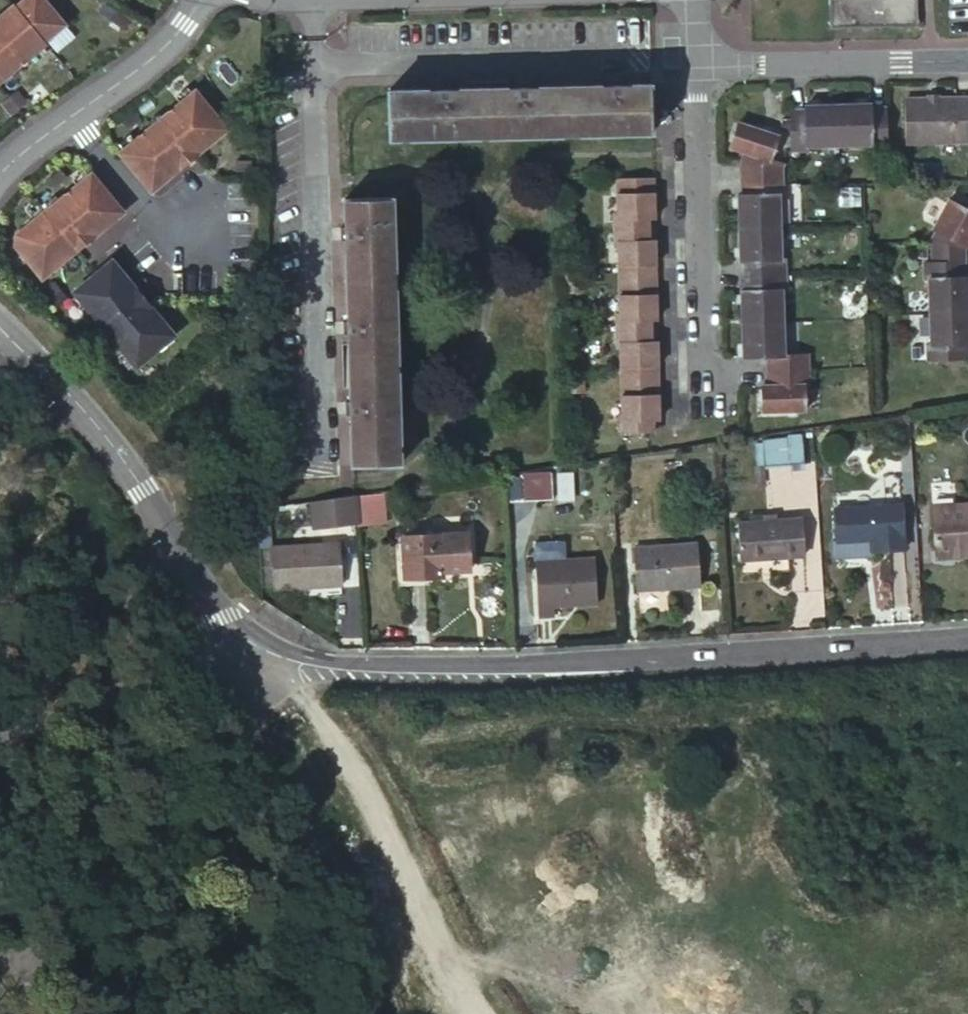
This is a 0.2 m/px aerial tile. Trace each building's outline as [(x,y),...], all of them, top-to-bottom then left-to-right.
[(45,39),(66,22),(48,0),(22,0),(16,4),(45,39)] [(828,26),(914,24),(914,0),(827,0),(828,26)] [(0,15),(0,46),(1,47),(16,67),(47,41),(45,39),(16,4),(15,2),(0,15)] [(123,10),(118,17),(130,25),(135,18),(123,10)] [(16,67),(1,47),(0,48),(0,80),(16,67)] [(28,81),(37,92),(45,85),(35,74),(28,81)] [(390,139),(647,132),(646,83),(621,84),(621,80),(609,81),(609,85),(528,86),(528,83),(515,83),(515,88),(448,90),(448,85),(436,86),(435,90),(387,91),(390,139)] [(28,81),(20,87),(29,98),(37,92),(28,81)] [(193,85),(149,124),(166,143),(180,130),(197,149),(226,122),(193,85)] [(905,138),(967,137),(967,125),(967,96),(904,97),(905,138)] [(836,101),(837,145),(867,144),(867,148),(882,148),(881,109),(881,105),(866,105),(865,100),(836,101)] [(837,145),(836,101),(806,101),(807,107),(791,107),(792,135),(793,150),(808,150),(808,146),(837,145)] [(133,105),(124,111),(134,122),(142,116),(133,105)] [(120,151),(154,188),(183,162),(166,143),(149,124),(120,151)] [(746,173),(746,185),(788,184),(788,167),(789,163),(775,160),(779,136),(737,129),(732,160),(747,162),(746,173)] [(166,143),(183,162),(197,149),(180,130),(166,143)] [(238,159),(239,168),(253,168),(253,158),(238,159)] [(49,210),(65,228),(78,216),(95,235),(125,209),(92,173),(49,210)] [(618,432),(652,431),(652,420),(658,419),(655,340),(649,340),(649,320),(655,319),(652,239),(646,239),(645,218),(651,218),(649,177),(613,178),(614,212),(611,213),(612,243),(615,243),(618,316),(614,316),(615,346),(619,346),(621,417),(618,417),(618,432)] [(36,197),(44,190),(32,178),(25,185),(36,197)] [(742,204),(743,234),(785,233),(785,203),(789,203),(788,184),(746,185),(747,204),(742,204)] [(391,198),(342,199),(342,225),(340,226),(340,238),(343,238),(346,321),(342,321),(342,333),(346,334),(346,342),(347,386),(348,401),(344,401),(345,413),(348,413),(349,462),(398,461),(391,198)] [(930,262),(962,263),(962,245),(966,248),(967,245),(967,210),(947,199),(932,229),(935,231),(930,241),(930,262)] [(26,230),(25,255),(46,278),(82,247),(65,228),(49,210),(26,230)] [(65,228),(82,247),(95,235),(78,216),(65,228)] [(785,233),(743,234),(744,264),(748,264),(748,279),(790,278),(790,263),(786,263),(785,233)] [(79,289),(105,317),(124,301),(143,285),(116,257),(79,289)] [(962,278),(962,263),(930,262),(922,263),(922,278),(926,278),(927,311),(967,311),(966,278),(962,278)] [(230,276),(231,286),(245,286),(245,276),(230,276)] [(745,294),(745,325),(787,324),(787,293),(791,293),(790,278),(748,279),(749,294),(745,294)] [(55,296),(66,287),(59,280),(48,289),(55,296)] [(143,285),(124,301),(136,314),(156,298),(143,285)] [(66,287),(55,296),(61,304),(72,294),(66,287)] [(124,301),(105,317),(144,360),(182,327),(156,298),(136,314),(124,301)] [(967,311),(927,311),(928,345),(923,345),(924,360),(964,360),(963,346),(967,346),(967,311)] [(787,324),(745,325),(746,356),(771,355),(771,371),(812,370),(812,354),(788,355),(787,324)] [(812,370),(771,371),(772,387),(765,387),(766,412),(809,411),(808,386),(813,386),(812,370)] [(755,463),(802,463),(802,434),(755,435),(755,463)] [(572,497),(573,470),(554,469),(553,497),(572,497)] [(509,470),(509,498),(551,499),(551,470),(509,470)] [(324,497),(310,499),(311,523),(354,521),(352,493),(324,497)] [(356,495),(357,520),(382,519),(380,493),(356,495)] [(835,507),(838,551),(905,547),(902,503),(835,507)] [(937,549),(967,547),(967,504),(935,507),(937,549)] [(737,522),(741,558),(807,554),(803,517),(737,522)] [(271,544),(273,586),(342,584),(341,542),(271,544)] [(637,549),(640,592),(703,587),(700,544),(637,549)] [(967,555),(967,547),(937,549),(937,557),(967,555)] [(471,596),(469,558),(403,563),(406,605),(443,603),(443,598),(471,596)] [(539,562),(543,622),(560,621),(558,608),(601,606),(598,558),(539,562)]
